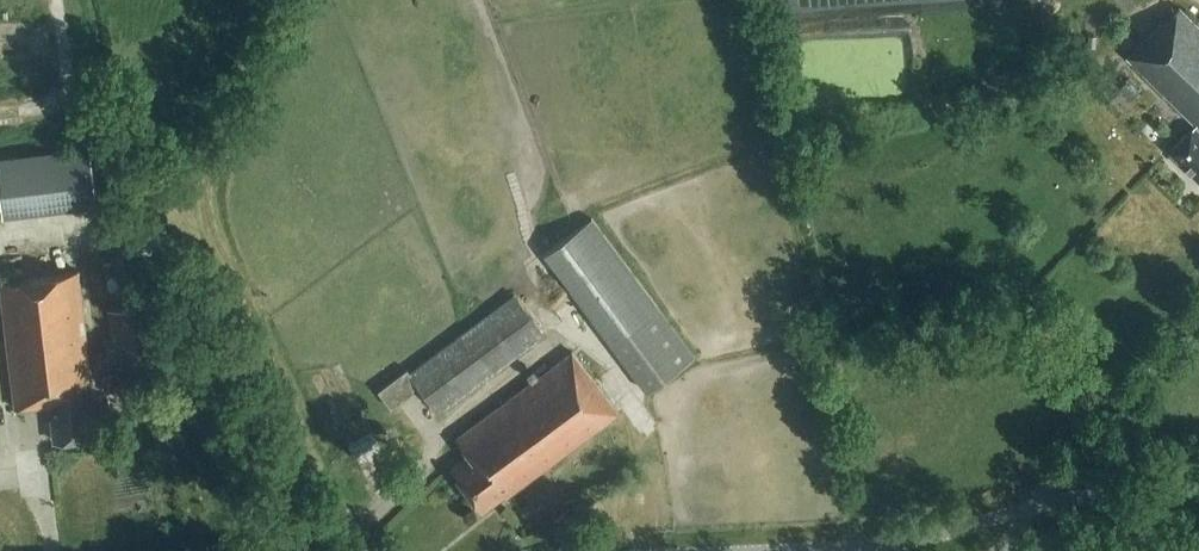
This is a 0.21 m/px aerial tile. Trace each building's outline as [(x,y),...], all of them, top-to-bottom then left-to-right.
[(1162,21),(1127,57),(1196,125),(1170,151),(1198,180),(1198,27),(1179,8),(1163,23),(1162,21)] [(2,215),(97,203),(90,146),(0,158),(0,197),(2,215)] [(647,390),(694,354),(593,218),(545,253),(647,390)] [(95,434),(89,387),(93,386),(78,271),(0,281),(0,289),(15,408),(49,404),(53,440),(95,434)] [(391,407),(419,386),(438,412),(543,334),(514,295),(410,372),(407,369),(378,390),(391,407)] [(467,454),(450,467),(482,509),(505,492),(506,494),(617,411),(573,351),(456,439),(467,454)] [(102,375),(103,392),(116,390),(114,374),(102,375)] [(283,451),(279,445),(273,448),(277,454),(283,451)] [(560,535),(570,527),(562,517),(552,525),(560,535)]
